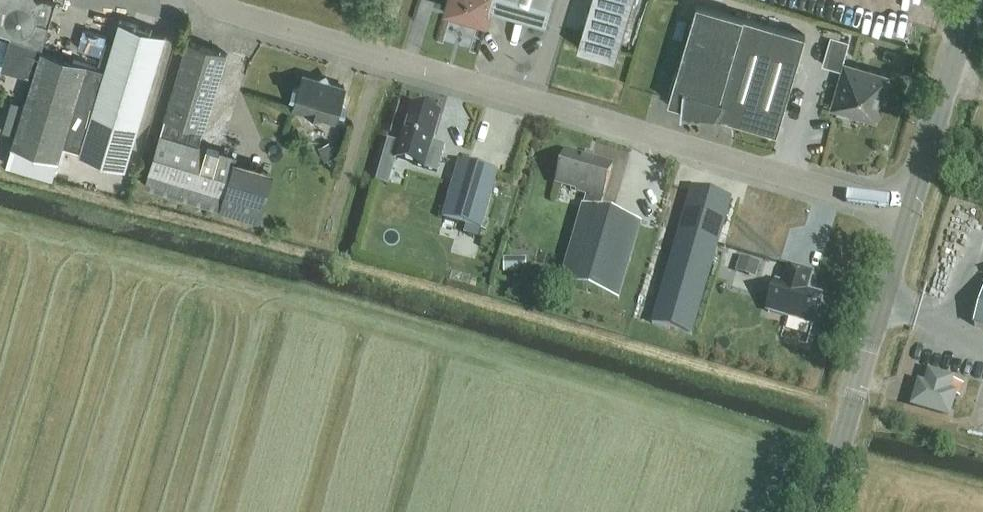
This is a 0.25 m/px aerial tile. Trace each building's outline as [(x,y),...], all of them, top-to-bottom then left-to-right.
[(11,37),(1,68),(33,77),(12,145),(59,159),(64,144),(81,149),(79,154),(125,167),(165,33),(120,19),(113,42),(105,67),(99,65),(41,48),(56,1),(52,0),(0,0),(0,33),(11,37)] [(448,8),(485,19),(489,6),(547,23),(554,0),(450,0),(448,8)] [(632,0),(591,0),(577,46),(615,58),(632,0)] [(723,116),(751,19),(697,3),(668,100),(723,116)] [(751,19),(723,116),(777,132),(806,35),(751,19)] [(841,69),(849,40),(831,35),(822,64),(841,69)] [(107,40),(99,65),(105,67),(113,42),(107,40)] [(225,194),(237,155),(199,144),(227,52),(188,40),(149,171),(225,194)] [(874,116),(885,78),(847,67),(835,105),(839,106),(838,112),(849,116),(851,110),(874,116)] [(336,120),(345,87),(303,75),(300,85),(293,89),(297,96),(294,107),(309,112),(313,119),(320,115),(336,120)] [(439,115),(411,107),(394,162),(436,175),(441,157),(428,154),(439,115)] [(601,201),(611,167),(565,153),(555,186),(576,192),(575,194),(586,197),(583,209),(582,208),(558,285),(617,302),(640,225),(597,213),(600,201),(601,201)] [(385,185),(392,162),(382,159),(375,182),(385,185)] [(480,232),(497,174),(459,163),(442,220),(480,232)] [(690,337),(730,202),(691,190),(651,325),(690,337)] [(745,257),(741,270),(761,276),(764,262),(745,257)] [(525,258),(503,259),(503,274),(526,274),(525,258)] [(807,293),(812,274),(788,267),(783,285),(775,283),(766,313),(812,327),(821,297),(807,293)] [(974,328),(982,330),(982,296),(974,328)] [(962,386),(954,383),(954,380),(928,372),(924,385),(917,383),(909,409),(949,421),(956,398),(958,398),(962,386)]
